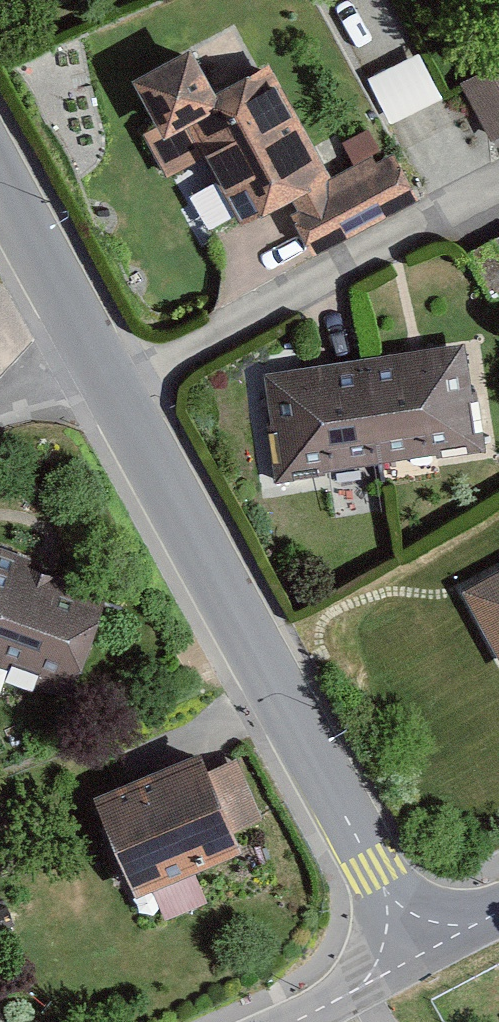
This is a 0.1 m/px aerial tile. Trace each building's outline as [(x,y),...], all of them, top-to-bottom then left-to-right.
[(195,50),(146,77),(174,129),(158,138),(174,167),(215,146),(249,210),(289,188),(323,251),(412,203),(386,156),(334,184),(270,66),(219,94),(195,50)] [(420,54),(367,81),(390,127),(443,101),(420,54)] [(467,85),(495,139),(498,137),(498,68),(467,85)] [(469,256),(493,297),(498,294),(498,239),(469,256)] [(466,354),(278,377),(289,470),(478,446),(466,354)] [(0,566),(0,661),(3,663),(9,648),(73,673),(99,606),(0,566)] [(462,597),(498,663),(498,576),(462,597)] [(200,760),(94,805),(134,900),(241,855),(200,760)]
